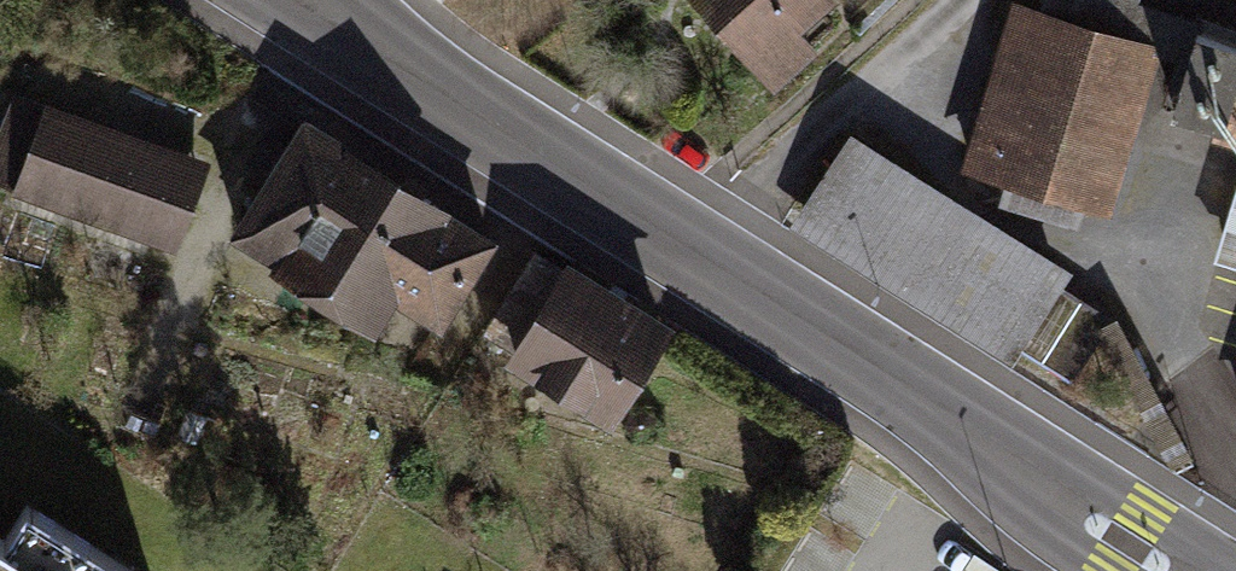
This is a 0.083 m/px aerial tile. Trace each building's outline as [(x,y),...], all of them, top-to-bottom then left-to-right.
[(754,56),(818,0),(704,0),(754,56)] [(1083,197),(1131,41),(1119,37),(1131,0),(1047,0),(1043,14),(1020,6),(972,163),(1083,197)] [(1198,29),(1175,104),(1218,117),(1216,124),(1235,130),(1235,40),(1198,29)] [(41,119),(16,109),(0,151),(0,178),(17,184),(41,119)] [(97,137),(43,116),(41,119),(17,184),(175,243),(193,197),(89,158),(97,137)] [(306,126),(239,234),(281,260),(299,232),(348,263),(398,183),(306,126)] [(851,141),(805,213),(1072,380),(1100,336),(1110,319),(1050,281),(1056,270),(851,141)] [(489,240),(398,183),(348,263),(439,320),(489,240)] [(1221,256),(1235,261),(1235,202),(1221,256)] [(662,328),(569,271),(568,273),(536,254),(488,332),(519,351),(518,354),(610,411),(662,328)] [(1117,315),(1110,319),(1100,336),(1180,484),(1202,473),(1117,315)] [(26,504),(4,540),(0,537),(0,570),(134,570),(26,504)]
